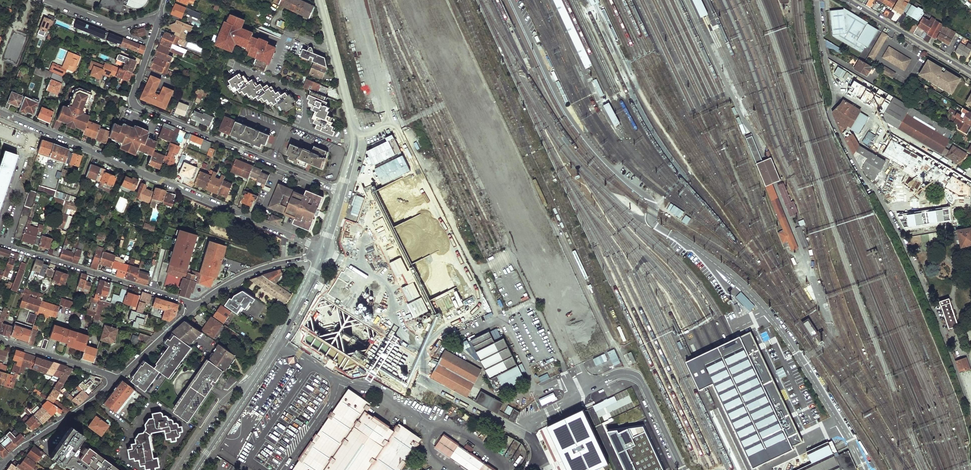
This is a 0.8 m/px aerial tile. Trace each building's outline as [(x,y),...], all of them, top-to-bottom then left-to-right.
[(98,8),(119,16),(120,14),(122,15),(126,14),(128,9),(136,12),(141,11),(145,7),(148,0),(101,0),(98,8)] [(274,2),(311,19),(316,6),(302,0),(275,0),(274,2)] [(702,18),(709,15),(702,0),(693,0),(702,18)] [(893,8),(902,14),(908,3),(905,1),(903,5),(901,4),(903,0),(902,0),(898,0),(893,8)] [(914,16),(919,19),(923,13),(922,12),(923,10),(918,8),(917,9),(908,3),(902,14),(907,16),(909,13),(911,14),(910,15),(913,18),(914,16)] [(176,4),(172,14),(182,18),(186,8),(176,4)] [(868,23),(844,8),(844,9),(845,16),(850,17),(850,16),(853,16),(853,18),(858,19),(858,18),(868,24),(868,23)] [(845,16),(844,9),(830,11),(833,35),(862,52),(865,46),(868,48),(878,30),(868,24),(858,18),(858,19),(853,18),(853,16),(850,16),(850,17),(845,16)] [(886,9),(883,15),(887,18),(891,12),(886,9)] [(187,17),(199,20),(201,12),(189,10),(187,17)] [(267,13),(261,10),(258,16),(265,19),(267,13)] [(244,19),(233,14),(232,17),(230,22),(227,21),(227,20),(226,22),(225,25),(223,30),(220,36),(220,37),(217,43),(232,49),(234,42),(236,40),(242,43),(241,44),(242,44),(248,47),(247,49),(250,50),(251,51),(251,53),(252,55),(258,58),(254,67),(265,72),(268,63),(271,58),(272,58),(274,52),(276,48),(273,46),(268,45),(269,43),(270,41),(261,37),(259,40),(253,37),(254,33),(247,30),(248,29),(241,26),(244,19)] [(52,20),(44,17),(39,30),(46,33),(48,28),(51,29),(54,21),(51,20),(52,20)] [(933,23),(923,17),(920,22),(917,26),(927,32),(933,23)] [(944,25),(935,19),(933,23),(927,32),(923,40),(928,42),(932,37),(936,39),(936,38),(949,45),(956,32),(944,25)] [(104,39),(106,31),(77,20),(74,27),(104,39)] [(177,31),(175,35),(186,39),(187,36),(190,35),(188,31),(192,30),(193,26),(179,20),(178,23),(171,25),(173,30),(176,29),(177,31)] [(278,21),(276,25),(283,29),(286,23),(280,20),(279,21),(278,21)] [(917,26),(920,22),(916,20),(909,31),(913,33),(917,26)] [(144,28),(137,30),(139,37),(146,35),(144,28)] [(166,32),(162,43),(175,49),(175,50),(176,50),(185,54),(186,51),(176,47),(180,38),(166,32)] [(351,48),(357,47),(355,32),(348,33),(351,48)] [(12,33),(5,60),(18,64),(25,36),(12,33)] [(121,44),(124,38),(110,33),(107,40),(117,44),(118,43),(121,44)] [(885,40),(879,37),(868,56),(874,59),(885,40)] [(121,44),(121,45),(144,54),(147,47),(124,38),(121,44)] [(825,40),(826,45),(831,48),(833,44),(825,40)] [(970,50),(960,43),(955,51),(966,58),(970,50)] [(161,45),(157,56),(166,60),(166,61),(167,61),(171,63),(173,57),(168,55),(171,50),(161,45)] [(327,67),(328,67),(326,58),(323,57),(318,55),(316,54),(315,54),(312,48),(309,46),(307,51),(303,49),(300,57),(302,58),(308,60),(315,63),(327,67)] [(911,60),(890,47),(883,57),(905,70),(911,60)] [(173,50),(171,53),(184,58),(185,54),(176,50),(176,51),(173,50)] [(251,51),(250,50),(248,54),(250,56),(255,58),(253,63),(254,65),(253,67),(254,67),(258,58),(252,55),(251,53),(251,51)] [(68,51),(62,67),(69,70),(71,66),(72,67),(75,60),(77,61),(79,56),(68,51)] [(125,63),(122,69),(132,72),(136,61),(118,54),(116,59),(125,63)] [(156,58),(152,68),(162,72),(161,73),(174,78),(175,75),(175,73),(168,70),(171,63),(167,61),(167,62),(156,58)] [(855,68),(867,76),(871,70),(873,71),(874,68),(858,58),(856,60),(859,62),(855,68)] [(899,128),(942,153),(947,145),(950,140),(943,136),(947,129),(911,107),(828,59),(838,96),(859,108),(864,99),(894,117),(892,120),(901,125),(899,128)] [(71,66),(69,70),(72,72),(77,61),(75,60),(72,67),(71,66)] [(103,69),(104,65),(91,60),(88,69),(91,71),(90,75),(96,78),(95,78),(100,80),(102,75),(101,75),(102,75),(104,69),(103,69)] [(116,77),(119,68),(105,63),(104,65),(103,69),(104,69),(102,75),(110,78),(111,75),(116,77)] [(327,67),(315,63),(311,74),(322,79),(327,67)] [(952,92),(958,82),(954,80),(955,78),(932,64),(930,66),(927,64),(921,74),(925,76),(924,77),(947,91),(948,90),(952,92)] [(37,65),(34,72),(50,79),(53,73),(53,72),(37,65)] [(896,73),(885,67),(882,72),(892,79),(896,73)] [(119,68),(116,77),(128,82),(131,75),(135,77),(136,74),(132,72),(122,69),(119,68)] [(50,79),(46,89),(57,93),(63,77),(53,73),(50,79)] [(231,84),(228,86),(231,90),(234,88),(236,91),(238,90),(239,93),(241,92),(243,96),(247,94),(249,97),(250,96),(253,100),(256,98),(258,101),(261,99),(263,103),(266,101),(268,104),(269,104),(271,102),(273,106),(275,105),(277,108),(278,107),(281,111),(284,109),(286,111),(294,106),(292,103),(296,101),(291,94),(289,95),(287,92),(283,95),(280,91),(277,93),(272,87),(270,88),(268,85),(264,88),(261,84),(258,86),(254,79),(251,81),(249,78),(247,79),(244,75),(242,77),(240,73),(229,81),(231,84)] [(144,96),(143,99),(164,107),(165,103),(166,104),(172,89),(163,86),(161,91),(163,92),(161,95),(152,92),(153,88),(155,89),(159,78),(150,75),(143,95),(144,96)] [(31,79),(25,95),(30,97),(31,94),(33,95),(38,82),(31,79)] [(311,91),(325,96),(328,89),(308,80),(305,88),(311,91)] [(7,101),(4,107),(9,109),(11,104),(19,107),(22,97),(21,96),(23,91),(17,89),(15,93),(11,92),(7,101)] [(200,89),(195,103),(199,104),(203,96),(204,96),(206,91),(200,89)] [(315,119),(314,123),(317,124),(315,128),(333,136),(335,132),(334,131),(333,130),(334,127),(332,126),(333,122),(330,121),(332,117),(329,116),(326,114),(328,110),(329,107),(327,106),(329,102),(328,102),(327,101),(328,97),(325,96),(311,91),(308,98),(310,99),(309,103),(313,105),(312,109),(316,111),(313,118),(315,119)] [(85,98),(86,96),(78,93),(74,94),(72,99),(71,103),(70,106),(67,105),(67,107),(61,105),(55,121),(56,121),(55,122),(58,123),(59,122),(64,124),(63,126),(73,130),(74,127),(80,129),(79,131),(81,132),(87,116),(81,114),(82,112),(80,111),(83,104),(83,103),(85,98)] [(917,94),(911,103),(916,106),(922,96),(919,95),(917,94)] [(219,97),(216,103),(221,105),(222,103),(226,106),(228,101),(219,97)] [(26,99),(21,111),(26,112),(27,111),(34,114),(38,104),(26,99)] [(189,106),(180,102),(176,112),(185,116),(189,106)] [(603,105),(614,125),(619,122),(608,102),(603,105)] [(872,152),(860,145),(848,130),(858,112),(859,111),(842,102),(840,105),(832,112),(838,125),(862,168),(872,152)] [(970,125),(970,112),(958,105),(957,106),(962,109),(961,111),(963,112),(961,115),(958,113),(956,116),(970,125)] [(43,106),(39,117),(50,121),(55,107),(53,106),(52,110),(43,106)] [(196,111),(193,119),(202,122),(205,114),(196,111)] [(858,112),(848,130),(858,135),(868,118),(858,112)] [(205,114),(202,122),(212,126),(216,118),(205,113),(205,114)] [(958,129),(967,134),(970,128),(970,125),(956,116),(953,121),(960,125),(958,129)] [(226,118),(221,130),(232,135),(237,122),(226,118)] [(901,125),(892,120),(890,123),(899,128),(901,125)] [(100,126),(87,122),(84,131),(82,135),(96,139),(100,126)] [(237,122),(232,135),(262,148),(263,144),(266,145),(270,135),(237,122)] [(113,123),(109,136),(111,137),(111,139),(115,140),(115,139),(122,142),(119,148),(128,152),(136,129),(137,126),(134,125),(133,128),(122,124),(121,127),(113,123)] [(941,186),(951,168),(874,125),(864,143),(941,186)] [(136,129),(128,152),(134,154),(137,148),(143,151),(143,152),(147,154),(147,153),(152,155),(153,152),(157,142),(147,138),(148,134),(150,131),(147,130),(137,126),(136,129)] [(163,127),(159,137),(170,141),(174,132),(163,127)] [(100,129),(96,140),(105,143),(109,132),(100,129)] [(164,156),(162,161),(172,166),(175,159),(173,158),(175,152),(177,153),(180,147),(178,146),(179,143),(176,142),(178,134),(174,132),(170,141),(164,156)] [(752,133),(745,136),(756,163),(757,163),(763,161),(752,133)] [(190,134),(188,138),(202,144),(204,139),(198,137),(190,134)] [(409,141),(413,148),(421,144),(418,137),(409,141)] [(382,156),(389,153),(388,149),(394,147),(391,138),(377,144),(382,156)] [(39,151),(38,152),(39,152),(41,153),(50,155),(53,144),(42,140),(39,151)] [(953,146),(955,147),(956,144),(952,141),(949,146),(947,145),(942,153),(947,157),(953,146)] [(50,155),(49,157),(65,163),(66,162),(70,150),(53,144),(50,155)] [(291,156),(289,159),(307,166),(309,163),(323,168),(327,152),(315,147),(312,153),(291,145),(287,154),(291,156)] [(954,161),(960,165),(966,153),(955,147),(953,146),(947,157),(954,161)] [(70,150),(66,162),(77,166),(81,157),(73,153),(74,150),(70,148),(70,150)] [(369,148),(361,181),(368,182),(377,150),(369,148)] [(781,180),(769,150),(766,152),(769,158),(778,181),(781,180)] [(0,166),(0,206),(0,205),(1,203),(6,191),(6,188),(11,175),(12,173),(15,162),(16,160),(18,156),(5,151),(0,166)] [(152,155),(148,163),(160,168),(162,161),(164,156),(153,152),(152,155)] [(872,152),(862,168),(866,175),(874,180),(886,161),(872,152)] [(181,167),(179,173),(184,175),(184,174),(191,176),(195,166),(184,162),(187,156),(182,154),(178,166),(181,167)] [(763,161),(757,163),(766,186),(772,184),(778,181),(769,158),(763,161)] [(237,159),(233,171),(250,178),(251,175),(255,166),(237,159)] [(90,164),(86,176),(96,180),(101,168),(90,164)] [(263,169),(255,166),(251,175),(259,178),(258,180),(266,184),(270,175),(262,171),(263,169)] [(101,168),(96,180),(101,182),(99,186),(105,189),(105,190),(110,192),(116,176),(110,174),(110,173),(104,171),(105,170),(101,168)] [(390,169),(383,172),(387,180),(386,180),(390,187),(397,184),(390,169)] [(201,171),(196,184),(208,188),(215,171),(212,170),(210,175),(201,171)] [(208,188),(220,193),(225,181),(226,177),(226,176),(222,175),(220,179),(216,177),(218,173),(215,171),(208,188)] [(61,175),(59,182),(77,188),(79,181),(65,177),(61,175)] [(880,178),(881,193),(891,192),(891,189),(906,187),(905,176),(880,178)] [(121,184),(118,191),(121,192),(123,189),(124,186),(134,190),(138,180),(133,178),(132,179),(126,177),(122,185),(121,184)] [(225,181),(220,193),(228,196),(233,184),(225,181)] [(142,183),(136,197),(148,202),(150,197),(152,192),(145,189),(146,185),(142,183)] [(270,207),(280,210),(281,208),(287,211),(293,195),(294,191),(295,189),(281,184),(276,197),(275,196),(270,207)] [(38,192),(54,197),(56,191),(40,185),(38,192)] [(352,236),(365,189),(357,187),(345,234),(352,236)] [(151,203),(150,206),(154,207),(155,204),(159,205),(161,206),(166,191),(156,188),(153,198),(152,197),(152,198),(151,203)] [(294,191),(293,195),(319,205),(321,205),(324,196),(306,189),(304,195),(294,191)] [(894,202),(891,189),(885,191),(888,203),(894,202)] [(30,190),(15,238),(22,240),(33,206),(37,193),(30,190)] [(245,195),(243,202),(252,206),(255,198),(257,199),(259,196),(245,190),(243,194),(245,195)] [(56,191),(54,197),(64,200),(67,201),(76,204),(78,198),(56,191)] [(165,194),(163,203),(172,206),(175,195),(172,194),(171,195),(165,194)] [(286,213),(286,214),(295,218),(293,223),(311,230),(314,222),(312,218),(317,207),(319,205),(293,195),(287,211),(286,213)] [(664,208),(680,218),(684,212),(669,202),(664,208)] [(33,206),(22,240),(33,244),(37,234),(38,234),(39,231),(41,232),(43,227),(39,225),(37,230),(32,228),(31,230),(28,229),(35,207),(33,206)] [(61,213),(56,227),(67,230),(72,216),(61,213)] [(273,214),(271,220),(283,225),(284,223),(282,222),(283,218),(273,214)] [(382,223),(387,221),(384,214),(378,216),(382,223)] [(686,215),(681,222),(687,225),(691,218),(686,215)] [(146,222),(144,228),(154,231),(156,226),(146,222)] [(810,246),(801,226),(795,228),(804,249),(810,246)] [(962,247),(970,245),(970,229),(957,231),(962,247)] [(100,232),(98,239),(106,241),(108,234),(100,232)] [(163,238),(157,260),(163,262),(171,236),(164,234),(164,235),(163,238)] [(39,245),(38,246),(43,248),(43,246),(49,248),(52,239),(41,236),(41,239),(39,245)] [(59,258),(72,262),(78,242),(79,241),(76,240),(72,252),(65,249),(69,238),(66,237),(59,258)] [(196,281),(195,282),(210,287),(213,278),(215,278),(224,246),(208,241),(199,273),(196,272),(194,280),(196,281)] [(72,262),(77,263),(83,244),(78,242),(72,262)] [(9,257),(11,251),(0,247),(0,253),(9,257)] [(98,247),(91,268),(97,270),(99,263),(104,249),(98,247)] [(347,254),(358,259),(361,252),(350,247),(347,254)] [(104,249),(99,263),(100,263),(100,264),(102,265),(103,264),(104,265),(104,264),(111,266),(115,253),(104,249)] [(9,257),(6,267),(2,277),(7,278),(10,270),(11,270),(15,260),(16,260),(19,253),(11,251),(9,257)] [(376,256),(373,263),(382,267),(386,260),(376,256)] [(118,269),(116,275),(118,276),(125,278),(130,260),(128,260),(126,265),(119,262),(120,258),(117,257),(115,261),(112,270),(115,272),(116,269),(118,269)] [(36,258),(30,275),(33,276),(35,270),(39,271),(37,275),(43,277),(44,274),(46,268),(48,265),(43,264),(44,261),(36,258)] [(130,280),(135,281),(138,272),(139,268),(134,267),(136,260),(131,259),(130,260),(125,278),(130,280)] [(11,290),(16,291),(17,287),(18,288),(24,271),(23,270),(26,263),(22,262),(11,290)] [(422,304),(447,293),(434,263),(409,274),(422,304)] [(392,274),(396,267),(389,264),(386,271),(392,274)] [(46,268),(44,274),(54,277),(56,271),(46,268)] [(194,280),(196,272),(186,269),(182,280),(180,289),(182,289),(181,293),(180,295),(189,298),(190,292),(192,293),(195,282),(196,281),(194,280)] [(263,275),(276,284),(284,272),(281,270),(263,275)] [(54,277),(52,282),(57,283),(57,284),(59,285),(59,284),(64,285),(67,274),(56,271),(54,277)] [(142,283),(147,285),(149,275),(138,272),(135,281),(142,283)] [(153,272),(149,286),(156,288),(160,274),(153,272)] [(82,273),(78,286),(83,287),(88,275),(85,274),(82,273)] [(257,277),(250,280),(286,304),(292,295),(289,293),(286,291),(287,288),(284,286),(282,288),(276,284),(263,275),(257,277)] [(92,294),(91,296),(99,299),(104,281),(100,279),(98,284),(99,284),(96,294),(95,293),(95,295),(92,294)] [(99,299),(105,301),(110,283),(111,282),(108,281),(105,280),(104,281),(99,299)] [(287,280),(284,286),(287,288),(289,290),(293,284),(287,280)] [(110,283),(105,301),(110,303),(113,304),(116,296),(110,294),(113,284),(110,283)] [(116,296),(113,304),(121,306),(126,291),(122,290),(120,297),(116,296)] [(256,299),(245,291),(242,295),(240,293),(237,297),(236,295),(233,299),(231,298),(226,306),(237,313),(242,306),(245,308),(246,308),(251,301),(254,303),(256,299)] [(24,292),(20,306),(38,312),(42,298),(42,297),(39,296),(38,300),(30,297),(31,294),(24,292)] [(141,296),(136,311),(149,315),(147,311),(143,309),(148,293),(142,292),(141,296)] [(755,306),(741,292),(736,297),(750,312),(755,306)] [(125,297),(123,303),(133,306),(132,310),(136,311),(141,296),(133,293),(132,294),(128,293),(126,297),(125,297)] [(165,310),(162,319),(168,321),(174,316),(177,304),(155,297),(152,306),(165,310)] [(42,298),(38,312),(56,318),(59,307),(44,302),(45,299),(42,298)] [(94,316),(93,318),(94,319),(105,322),(111,324),(112,319),(100,316),(104,305),(107,306),(108,303),(110,304),(110,303),(105,301),(99,299),(97,304),(95,311),(94,316)] [(940,302),(950,331),(952,330),(952,328),(958,326),(949,299),(940,302)] [(65,300),(62,307),(70,309),(72,302),(65,300)] [(222,306),(215,316),(224,321),(230,312),(222,306)] [(0,319),(0,334),(3,335),(11,338),(12,335),(14,326),(3,322),(8,309),(4,308),(0,319)] [(132,311),(129,321),(143,325),(147,315),(132,311)] [(732,321),(737,318),(733,311),(728,313),(732,321)] [(14,326),(12,335),(28,341),(32,329),(34,325),(37,316),(30,313),(27,321),(31,323),(30,326),(16,321),(14,326)] [(553,334),(560,331),(553,314),(546,317),(553,334)] [(204,329),(214,336),(220,327),(222,329),(237,339),(239,336),(222,323),(212,317),(204,329)] [(94,319),(92,326),(103,329),(104,326),(105,322),(94,319)] [(817,332),(808,319),(803,322),(812,336),(817,332)] [(180,327),(176,334),(190,345),(194,339),(195,340),(199,335),(200,335),(202,332),(187,321),(180,327)] [(54,324),(50,335),(60,338),(59,341),(65,343),(67,340),(74,342),(72,347),(83,350),(87,337),(79,334),(80,332),(54,324)] [(103,329),(101,339),(111,342),(113,341),(116,330),(120,331),(121,327),(112,324),(111,328),(104,326),(103,329)] [(216,337),(222,329),(220,327),(214,336),(216,337)] [(31,344),(33,345),(38,331),(32,329),(28,341),(28,343),(31,344)] [(712,383),(752,468),(794,449),(792,446),(803,442),(750,330),(739,335),(684,360),(698,390),(712,383)] [(524,380),(504,339),(495,342),(490,331),(471,341),(497,393),(524,380)] [(140,333),(137,339),(146,342),(151,336),(140,333)] [(190,345),(176,334),(172,339),(170,338),(167,342),(171,345),(170,347),(155,367),(147,361),(144,365),(143,364),(132,380),(147,391),(162,372),(170,378),(194,348),(190,345)] [(5,360),(8,351),(0,348),(1,345),(0,345),(0,359),(5,360)] [(86,345),(82,358),(94,362),(98,349),(86,345)] [(220,349),(212,361),(225,371),(236,355),(221,345),(219,348),(220,349)] [(16,350),(13,359),(16,360),(13,371),(18,373),(19,372),(25,353),(20,351),(16,350)] [(454,356),(446,351),(440,360),(431,376),(474,400),(475,398),(477,395),(470,392),(482,371),(466,362),(454,356)] [(625,354),(629,365),(636,363),(632,352),(625,354)] [(25,353),(19,372),(23,373),(25,366),(46,373),(47,372),(53,362),(44,359),(30,355),(25,353)] [(468,359),(456,353),(454,356),(466,362),(468,359)] [(955,361),(959,372),(966,371),(970,369),(969,366),(968,363),(966,357),(955,361)] [(171,408),(189,422),(213,389),(225,371),(212,361),(209,359),(199,374),(196,378),(194,381),(192,379),(181,394),(171,408)] [(53,362),(47,372),(50,373),(49,375),(52,377),(60,364),(56,363),(53,362)] [(131,379),(132,380),(143,364),(142,363),(131,379)] [(52,377),(51,377),(58,380),(67,367),(63,366),(60,364),(52,377)] [(58,380),(53,387),(59,392),(61,390),(59,389),(70,372),(71,372),(73,369),(67,367),(58,380)] [(5,386),(8,374),(6,373),(0,371),(0,377),(3,378),(3,379),(0,379),(0,384),(5,386)] [(8,374),(5,386),(14,388),(14,386),(17,377),(12,375),(8,374)] [(111,395),(104,404),(115,412),(124,400),(129,403),(135,395),(133,394),(136,390),(122,380),(111,395)] [(66,396),(78,405),(89,395),(83,390),(86,386),(82,382),(78,385),(75,388),(80,392),(73,397),(69,394),(68,395),(67,394),(66,396)] [(47,396),(46,399),(47,400),(52,403),(59,392),(53,387),(47,396)] [(292,469),(398,469),(420,438),(398,423),(393,430),(365,411),(370,404),(348,389),(292,469)] [(553,392),(539,399),(542,406),(557,399),(553,392)] [(503,404),(482,393),(478,400),(477,401),(498,413),(500,410),(503,404)] [(42,406),(51,416),(55,413),(58,417),(61,415),(59,412),(61,410),(52,403),(47,400),(42,405),(42,406)] [(124,400),(115,412),(120,416),(129,403),(124,400)] [(34,415),(42,423),(51,416),(42,406),(36,412),(35,411),(34,412),(29,407),(27,408),(34,415)] [(31,417),(25,422),(32,429),(35,427),(36,428),(40,424),(33,416),(34,415),(27,408),(25,410),(31,417)] [(507,414),(500,410),(498,413),(509,419),(514,411),(510,408),(507,414)] [(150,469),(156,469),(159,466),(157,457),(151,453),(151,449),(148,435),(150,432),(151,431),(160,430),(164,433),(165,438),(171,442),(176,441),(183,431),(182,425),(176,422),(172,423),(171,418),(166,414),(162,415),(161,411),(152,413),(152,417),(148,418),(145,423),(146,428),(143,431),(138,432),(135,437),(135,442),(131,443),(128,448),(130,457),(134,456),(135,459),(139,458),(140,465),(145,468),(150,467),(150,469)] [(520,414),(514,411),(509,419),(515,422),(520,414)] [(96,416),(89,427),(101,435),(108,425),(96,416)] [(625,469),(664,469),(643,426),(607,431),(625,469)] [(71,427),(50,457),(54,460),(62,466),(83,435),(71,427)] [(21,442),(25,438),(20,432),(19,433),(14,428),(11,432),(9,430),(5,433),(7,435),(17,445),(21,442)] [(433,445),(469,469),(497,469),(443,432),(433,445)] [(0,441),(0,442),(9,452),(13,449),(17,445),(7,435),(0,441)] [(530,448),(507,435),(498,451),(521,464),(530,448)] [(3,458),(9,452),(0,442),(0,455),(3,458)] [(28,455),(37,462),(44,452),(34,446),(31,451),(27,449),(24,452),(28,455)] [(80,459),(94,469),(120,469),(89,447),(87,449),(84,454),(80,459)] [(836,456),(842,469),(854,469),(857,469),(848,451),(836,456)] [(836,456),(834,452),(795,469),(842,469),(836,456)] [(16,461),(12,463),(22,469),(31,469),(34,466),(41,469),(42,469),(44,468),(37,463),(37,464),(26,457),(21,464),(16,461)]
